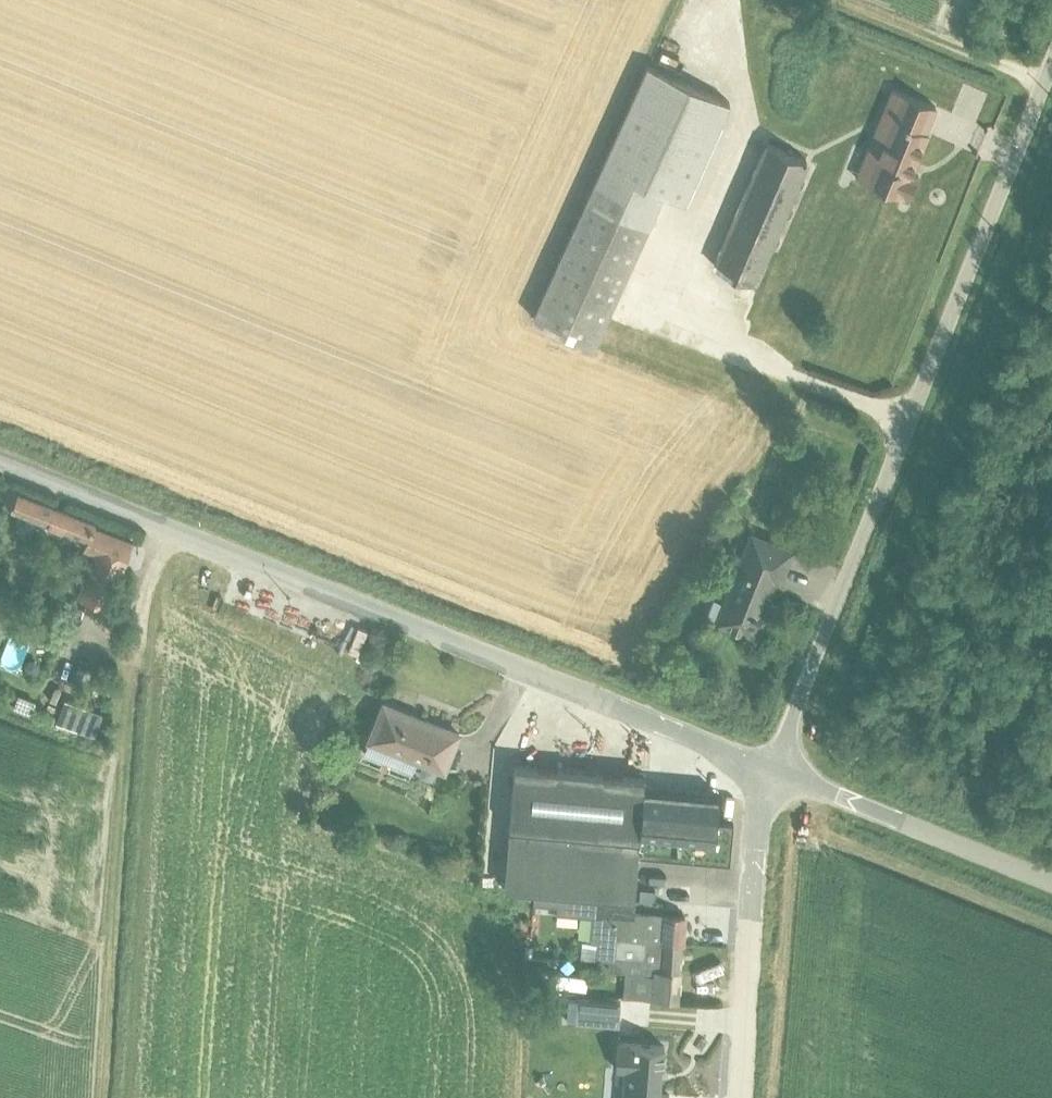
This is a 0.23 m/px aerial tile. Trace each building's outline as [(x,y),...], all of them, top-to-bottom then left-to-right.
[(648,64),(533,316),(597,342),(665,193),(686,202),(732,102),(648,64)] [(892,87),(855,176),(909,197),(918,173),(912,170),(929,131),(926,130),(936,105),(892,87)] [(766,142),(712,264),(757,284),(811,161),(766,142)] [(108,558),(124,564),(133,541),(94,525),(96,519),(10,486),(3,503),(12,507),(48,522),(87,536),(83,549),(108,558)] [(748,537),(790,554),(793,544),(752,528),(748,537)] [(790,554),(748,537),(723,600),(713,596),(705,615),(735,627),(734,628),(750,634),(751,633),(757,636),(765,615),(759,613),(773,577),(779,579),(790,554)] [(124,564),(108,558),(106,564),(94,559),(81,592),(108,604),(124,564)] [(18,697),(14,707),(32,714),(35,704),(18,697)] [(73,700),(65,726),(81,732),(89,705),(73,700)] [(384,700),(364,750),(413,769),(417,760),(443,770),(459,730),(405,708),(405,709),(384,700)] [(509,826),(504,888),(534,891),(635,899),(638,855),(730,863),(734,823),(717,821),(719,794),(716,794),(716,797),(647,791),(648,788),(644,787),(645,777),(515,765),(509,826)] [(640,888),(639,900),(654,901),(655,889),(640,888)] [(635,899),(534,891),(533,902),(557,904),(556,912),(594,916),(591,941),(583,940),(582,957),(616,959),(617,942),(683,943),(685,915),(633,911),(634,901),(635,902),(635,899)] [(617,942),(616,959),(625,970),(623,996),(679,1000),(683,943),(617,942)] [(566,969),(583,965),(580,952),(563,955),(566,969)] [(543,972),(542,984),(587,990),(588,977),(543,972)] [(619,1024),(620,1003),(569,999),(567,1021),(619,1024)] [(670,1094),(658,1093),(660,1066),(663,1066),(665,1045),(618,1042),(616,1069),(624,1070),(622,1097),(669,1097),(670,1094)]
